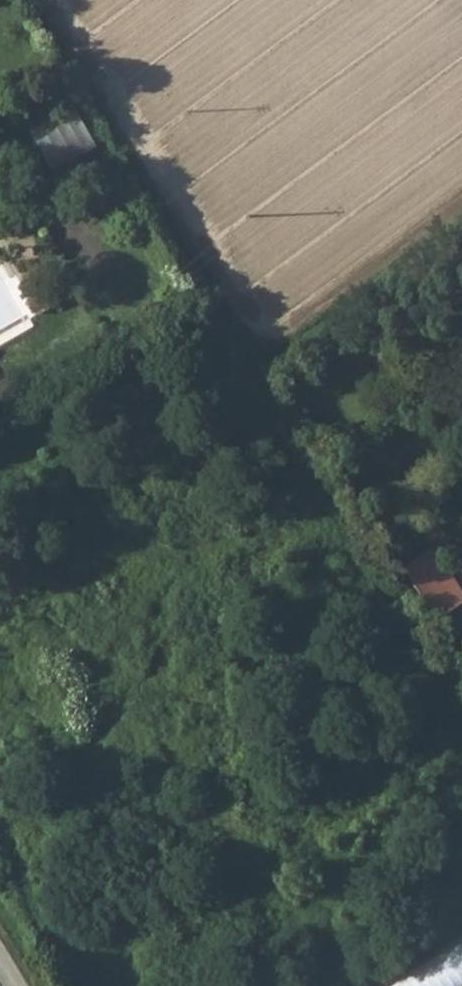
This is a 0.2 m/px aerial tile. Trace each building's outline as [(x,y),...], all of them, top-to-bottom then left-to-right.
[(53,169),(100,148),(79,104),(33,125),(53,169)] [(446,610),(461,599),(461,593),(432,545),(401,565),(434,617),(446,610)] [(443,629),(454,623),(446,610),(434,617),(443,629)] [(379,985),(461,985),(461,937),(379,985)]
